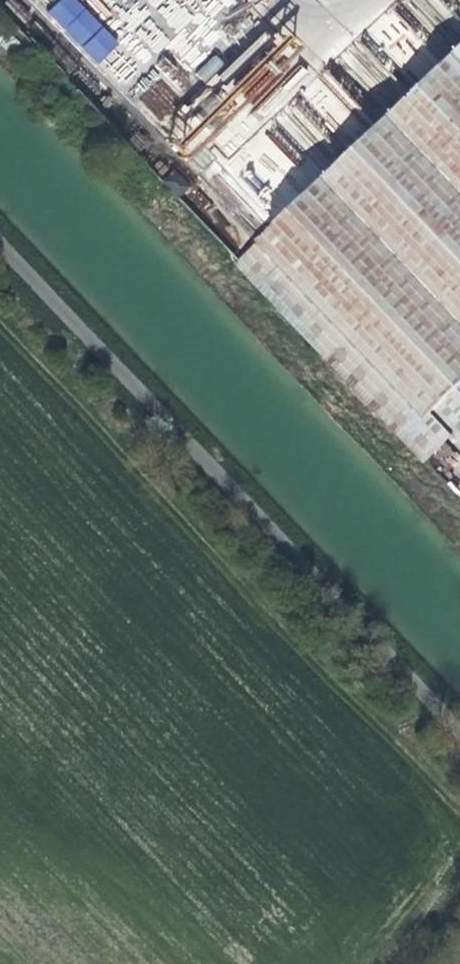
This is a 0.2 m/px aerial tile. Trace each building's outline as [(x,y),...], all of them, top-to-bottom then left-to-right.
[(46,11),(97,63),(119,42),(78,0),(58,0),(46,11)] [(239,261),(425,458),(454,432),(459,438),(459,52),(239,261)] [(189,186),(172,169),(160,180),(161,181),(176,197),(189,186)]
